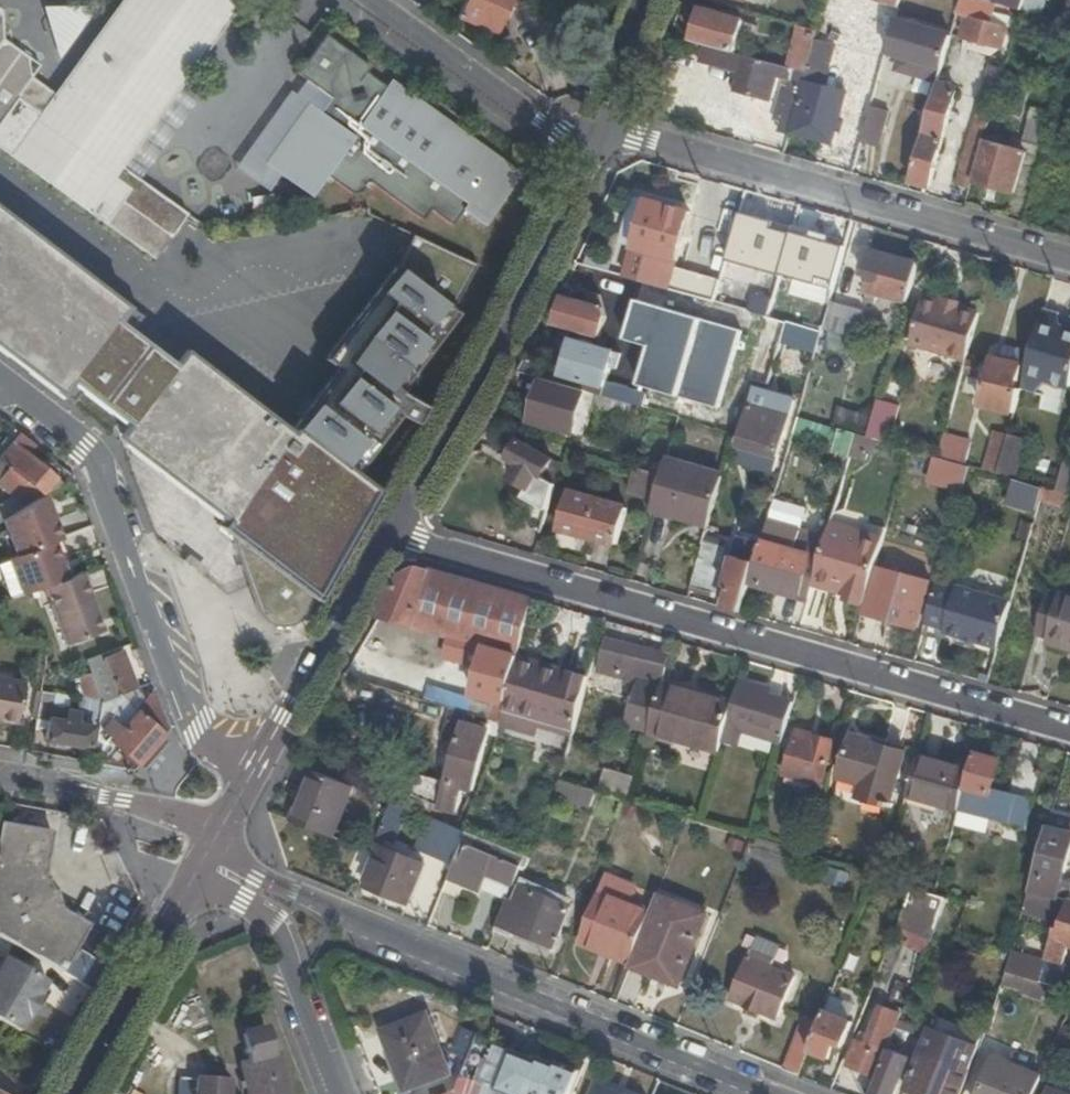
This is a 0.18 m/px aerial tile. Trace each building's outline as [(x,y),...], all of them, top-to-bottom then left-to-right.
[(56,90),(38,76),(44,59),(7,37),(1,0),(0,0),(0,146),(162,259),(189,216),(192,211),(130,175),(256,0),(116,0),(56,90)] [(457,15),(493,30),(507,0),(463,0),(457,15)] [(963,0),(904,0),(915,3),(922,5),(958,15),(959,15),(963,0)] [(984,0),(963,0),(959,15),(970,19),(964,38),(981,43),(988,44),(1003,49),(1010,27),(992,22),(997,3),(984,0)] [(997,3),(1022,11),(1025,0),(984,0),(997,3)] [(1033,0),(1025,0),(1022,11),(1042,17),(1046,4),(1033,0)] [(1062,17),(1069,19),(1069,0),(1066,0),(1062,17)] [(694,41),(707,45),(736,53),(745,20),(704,8),(694,41)] [(886,60),(902,64),(901,67),(942,79),(954,36),(897,20),(886,60)] [(807,73),(816,40),(819,32),(798,25),(786,68),(796,70),(807,73)] [(387,86),(322,40),(294,79),(302,84),(241,170),(276,194),(286,180),(313,199),(328,178),(350,193),(357,192),(366,180),(421,219),(428,208),(452,225),(464,208),(486,223),(521,174),(391,80),(387,86)] [(807,73),(804,83),(824,88),(836,46),(816,40),(807,73)] [(779,128),(790,132),(804,83),(807,73),(796,70),(786,68),(736,53),(707,45),(700,64),(740,76),(735,92),(770,103),(777,80),(792,84),(791,87),(788,86),(778,120),(781,121),(779,128)] [(992,114),(1006,66),(1000,64),(997,71),(991,70),(957,186),(970,190),(973,182),(984,141),(987,131),(992,114)] [(940,82),(911,183),(930,187),(958,92),(948,89),(950,85),(940,82)] [(864,128),(861,142),(878,146),(888,111),(871,107),(864,128)] [(1040,149),(1050,116),(1033,112),(1024,145),(1040,149)] [(984,141),(973,182),(1015,194),(1027,154),(984,141)] [(649,200),(626,276),(749,310),(758,275),(730,267),(726,283),(674,267),(688,218),(695,220),(697,214),(649,200)] [(0,209),(0,347),(120,442),(223,519),(212,528),(225,538),(242,589),(249,611),(256,622),(266,628),(279,629),(289,626),(347,534),(330,523),(384,426),(402,436),(411,419),(393,409),(472,261),(410,233),(395,264),(392,262),(323,355),(335,365),(291,424),(196,354),(186,368),(133,328),(142,315),(0,209)] [(909,301),(920,263),(913,261),(911,267),(888,260),(890,255),(871,250),(865,274),(873,276),(869,291),(909,301)] [(911,267),(913,261),(890,255),(888,260),(911,267)] [(557,324),(602,336),(606,322),(602,320),(596,318),(599,306),(566,296),(557,324)] [(729,373),(742,329),(636,297),(624,337),(648,345),(637,384),(720,408),(730,374),(729,373)] [(966,359),(980,312),(925,297),(911,344),(966,359)] [(865,311),(831,301),(823,328),(858,339),(865,311)] [(614,318),(607,315),(606,322),(612,323),(614,318)] [(770,385),(783,340),(788,321),(767,315),(747,378),(751,379),(770,385)] [(1043,316),(1025,377),(1045,383),(1046,378),(1069,385),(1069,380),(1069,329),(1068,329),(1067,332),(1054,328),(1056,320),(1043,316)] [(783,340),(817,351),(823,330),(788,321),(783,340)] [(606,322),(602,336),(607,338),(612,323),(606,322)] [(565,370),(526,358),(519,371),(543,378),(561,383),(564,375),(605,386),(607,382),(612,366),(617,367),(621,353),(574,340),(565,370)] [(1014,415),(1021,391),(1015,389),(1022,366),(994,358),(981,406),(1014,415)] [(561,383),(586,390),(602,395),(603,395),(605,386),(564,375),(561,383)] [(561,383),(543,378),(531,422),(574,433),(586,390),(561,383)] [(649,394),(607,382),(605,386),(603,395),(623,400),(646,407),(649,394)] [(797,401),(757,389),(741,445),(781,457),(797,401)] [(619,414),(623,400),(603,395),(602,395),(598,409),(619,414)] [(951,424),(966,429),(975,401),(960,397),(951,424)] [(898,404),(879,399),(868,437),(875,439),(887,442),(898,404)] [(867,434),(872,416),(840,408),(835,425),(867,434)] [(852,455),(858,434),(841,429),(835,451),(852,456),(852,455)] [(998,473),(1009,433),(997,430),(985,470),(998,473)] [(20,433),(0,457),(0,459),(13,469),(0,484),(0,485),(11,494),(24,505),(62,481),(27,452),(34,444),(20,433)] [(1030,440),(1009,433),(998,473),(1015,478),(1017,479),(1030,440)] [(875,439),(868,437),(858,434),(852,455),(869,460),(875,439)] [(972,443),(945,435),(938,457),(966,465),(972,443)] [(522,521),(543,532),(558,484),(543,477),(553,459),(521,441),(510,460),(520,464),(512,479),(530,488),(525,497),(533,502),(522,521)] [(966,465),(938,457),(935,467),(963,475),(966,465)] [(0,459),(0,484),(13,469),(0,459)] [(657,495),(653,508),(710,525),(724,475),(667,459),(663,474),(657,495)] [(630,487),(657,495),(663,474),(636,466),(630,487)] [(1057,490),(1069,494),(1069,472),(1062,470),(1057,490)] [(1045,487),(1017,479),(1015,478),(1009,504),(1037,512),(1042,499),(1045,487)] [(1042,499),(1068,506),(1069,498),(1069,494),(1057,490),(1045,487),(1042,499)] [(568,492),(559,522),(586,531),(585,535),(617,545),(628,509),(568,492)] [(24,505),(11,494),(0,501),(0,519),(24,505)] [(869,530),(833,519),(827,540),(817,574),(853,586),(851,592),(867,596),(884,541),(868,535),(869,530)] [(586,531),(559,522),(558,527),(585,535),(586,531)] [(827,540),(767,523),(755,566),(751,582),(810,598),(817,574),(827,540)] [(705,539),(693,585),(713,591),(728,546),(705,539)] [(738,539),(734,556),(756,562),(760,545),(738,539)] [(755,566),(732,559),(725,585),(731,586),(725,607),(742,612),(751,582),(755,566)] [(518,657),(534,599),(419,566),(404,572),(379,616),(446,636),(487,648),(518,657)] [(917,629),(930,582),(880,568),(866,615),(917,629)] [(93,606),(79,571),(74,573),(87,608),(93,606)] [(74,573),(38,586),(60,642),(95,629),(87,608),(74,573)] [(1012,600),(939,579),(926,624),(946,630),(945,633),(998,648),(1012,600)] [(1036,638),(1050,642),(1048,648),(1069,654),(1069,653),(1069,604),(1047,598),(1036,638)] [(501,724),(503,714),(518,657),(487,648),(446,636),(440,657),(482,670),(475,695),(495,700),(490,721),(501,724)] [(629,725),(649,731),(662,682),(670,656),(609,640),(600,671),(641,681),(629,725)] [(94,684),(99,700),(100,700),(133,688),(120,651),(99,659),(106,680),(94,684)] [(559,730),(573,735),(587,684),(589,676),(568,671),(567,676),(537,668),(538,663),(518,657),(503,714),(539,725),(559,730)] [(84,659),(46,658),(40,689),(80,696),(99,700),(94,684),(87,666),(84,659)] [(567,676),(568,671),(538,663),(537,668),(567,676)] [(0,676),(0,718),(14,721),(21,680),(0,676)] [(733,703),(723,741),(741,746),(745,735),(781,745),(793,703),(772,697),(774,688),(740,679),(733,703)] [(649,731),(720,751),(723,741),(733,703),(662,682),(649,731)] [(409,695),(377,685),(370,706),(403,716),(409,695)] [(427,702),(458,705),(459,691),(428,688),(427,702)] [(40,689),(35,716),(47,719),(43,737),(86,745),(91,725),(75,722),(80,696),(40,689)] [(95,725),(88,760),(130,767),(165,726),(152,690),(123,723),(118,718),(114,723),(98,709),(95,725)] [(99,700),(80,696),(75,722),(91,725),(95,725),(98,709),(100,700),(99,700)] [(496,743),(500,729),(501,724),(490,721),(455,709),(444,744),(458,749),(446,789),(419,780),(412,800),(422,804),(433,808),(454,815),(462,795),(470,797),(488,740),(496,743)] [(535,739),(539,725),(503,714),(501,724),(500,729),(535,739)] [(817,735),(815,742),(797,736),(786,774),(801,779),(799,785),(813,789),(815,783),(823,785),(835,741),(817,735)] [(909,752),(853,736),(842,777),(865,784),(861,799),(893,808),(909,752)] [(1001,762),(975,754),(971,770),(965,787),(982,792),(992,795),(1001,762)] [(908,798),(958,813),(961,803),(965,787),(971,770),(920,756),(908,798)] [(598,789),(630,798),(631,794),(636,776),(605,767),(598,789)] [(316,771),(295,822),(334,838),(355,787),(316,771)] [(561,782),(557,798),(593,808),(597,791),(561,782)] [(965,787),(961,803),(978,808),(982,792),(965,787)] [(394,827),(403,806),(394,802),(385,823),(394,827)] [(431,813),(433,808),(422,804),(419,810),(431,813)] [(1053,811),(1048,829),(1043,845),(1025,910),(1053,918),(1051,925),(1057,927),(1047,963),(1013,953),(1010,963),(1008,970),(1048,982),(1053,984),(1059,965),(1063,967),(1069,947),(1069,902),(1058,899),(1069,859),(1069,816),(1053,811)] [(60,971),(87,925),(58,909),(43,875),(52,834),(0,823),(0,938),(60,971)] [(451,870),(467,831),(464,830),(448,824),(433,863),(451,870)] [(1043,845),(1048,829),(1032,825),(1028,841),(1043,845)] [(450,874),(482,887),(488,875),(496,855),(498,856),(503,846),(467,831),(451,870),(450,874)] [(522,866),(526,867),(530,856),(503,846),(498,856),(496,855),(488,875),(512,884),(514,886),(522,866)] [(409,903),(425,866),(380,847),(365,886),(409,903)] [(827,863),(820,884),(849,894),(856,873),(827,863)] [(488,875),(482,887),(507,897),(512,884),(488,875)] [(583,943),(632,963),(643,937),(651,916),(628,907),(634,891),(607,880),(583,943)] [(514,900),(501,931),(510,935),(512,930),(555,947),(572,906),(529,889),(523,903),(514,900)] [(915,890),(894,942),(927,955),(948,903),(915,890)] [(632,963),(630,968),(681,988),(711,916),(660,895),(651,916),(643,937),(632,963)] [(496,929),(501,931),(514,900),(508,897),(496,929)] [(757,936),(752,950),(776,961),(782,946),(757,936)] [(774,967),(776,961),(752,950),(732,999),(778,1019),(796,976),(774,967)] [(18,1029),(24,1016),(26,1017),(39,993),(38,992),(46,979),(1,953),(0,955),(0,1020),(18,1029)] [(1044,996),(1048,982),(1008,970),(1004,983),(1044,996)] [(854,1011),(831,1001),(826,1012),(850,1022),(854,1011)] [(899,1005),(897,1010),(883,1004),(867,1043),(859,1039),(848,1064),(877,1076),(904,1007),(899,1005)] [(822,1024),(811,1051),(831,1059),(837,1044),(843,1046),(853,1023),(850,1022),(826,1012),(822,1024)] [(396,1051),(410,1089),(451,1072),(430,1013),(384,1031),(392,1052),(396,1051)] [(785,1069),(801,1076),(811,1051),(822,1024),(806,1018),(785,1069)] [(907,1088),(921,1093),(961,1093),(980,1046),(933,1028),(932,1028),(907,1088)] [(265,1032),(243,1036),(249,1062),(240,1064),(247,1093),(286,1093),(278,1057),(270,1058),(265,1032)] [(578,1077),(579,1073),(554,1062),(552,1064),(535,1058),(533,1060),(512,1051),(513,1048),(480,1036),(463,1075),(497,1090),(503,1077),(508,1078),(523,1093),(571,1093),(578,1077)] [(890,1049),(872,1093),(895,1093),(909,1057),(890,1049)] [(406,1090),(410,1089),(396,1051),(392,1052),(406,1090)] [(1043,1079),(996,1059),(982,1093),(1037,1093),(1043,1079)] [(578,1077),(571,1093),(621,1093),(578,1077)] [(229,1084),(178,1079),(177,1093),(228,1093),(229,1084)]
